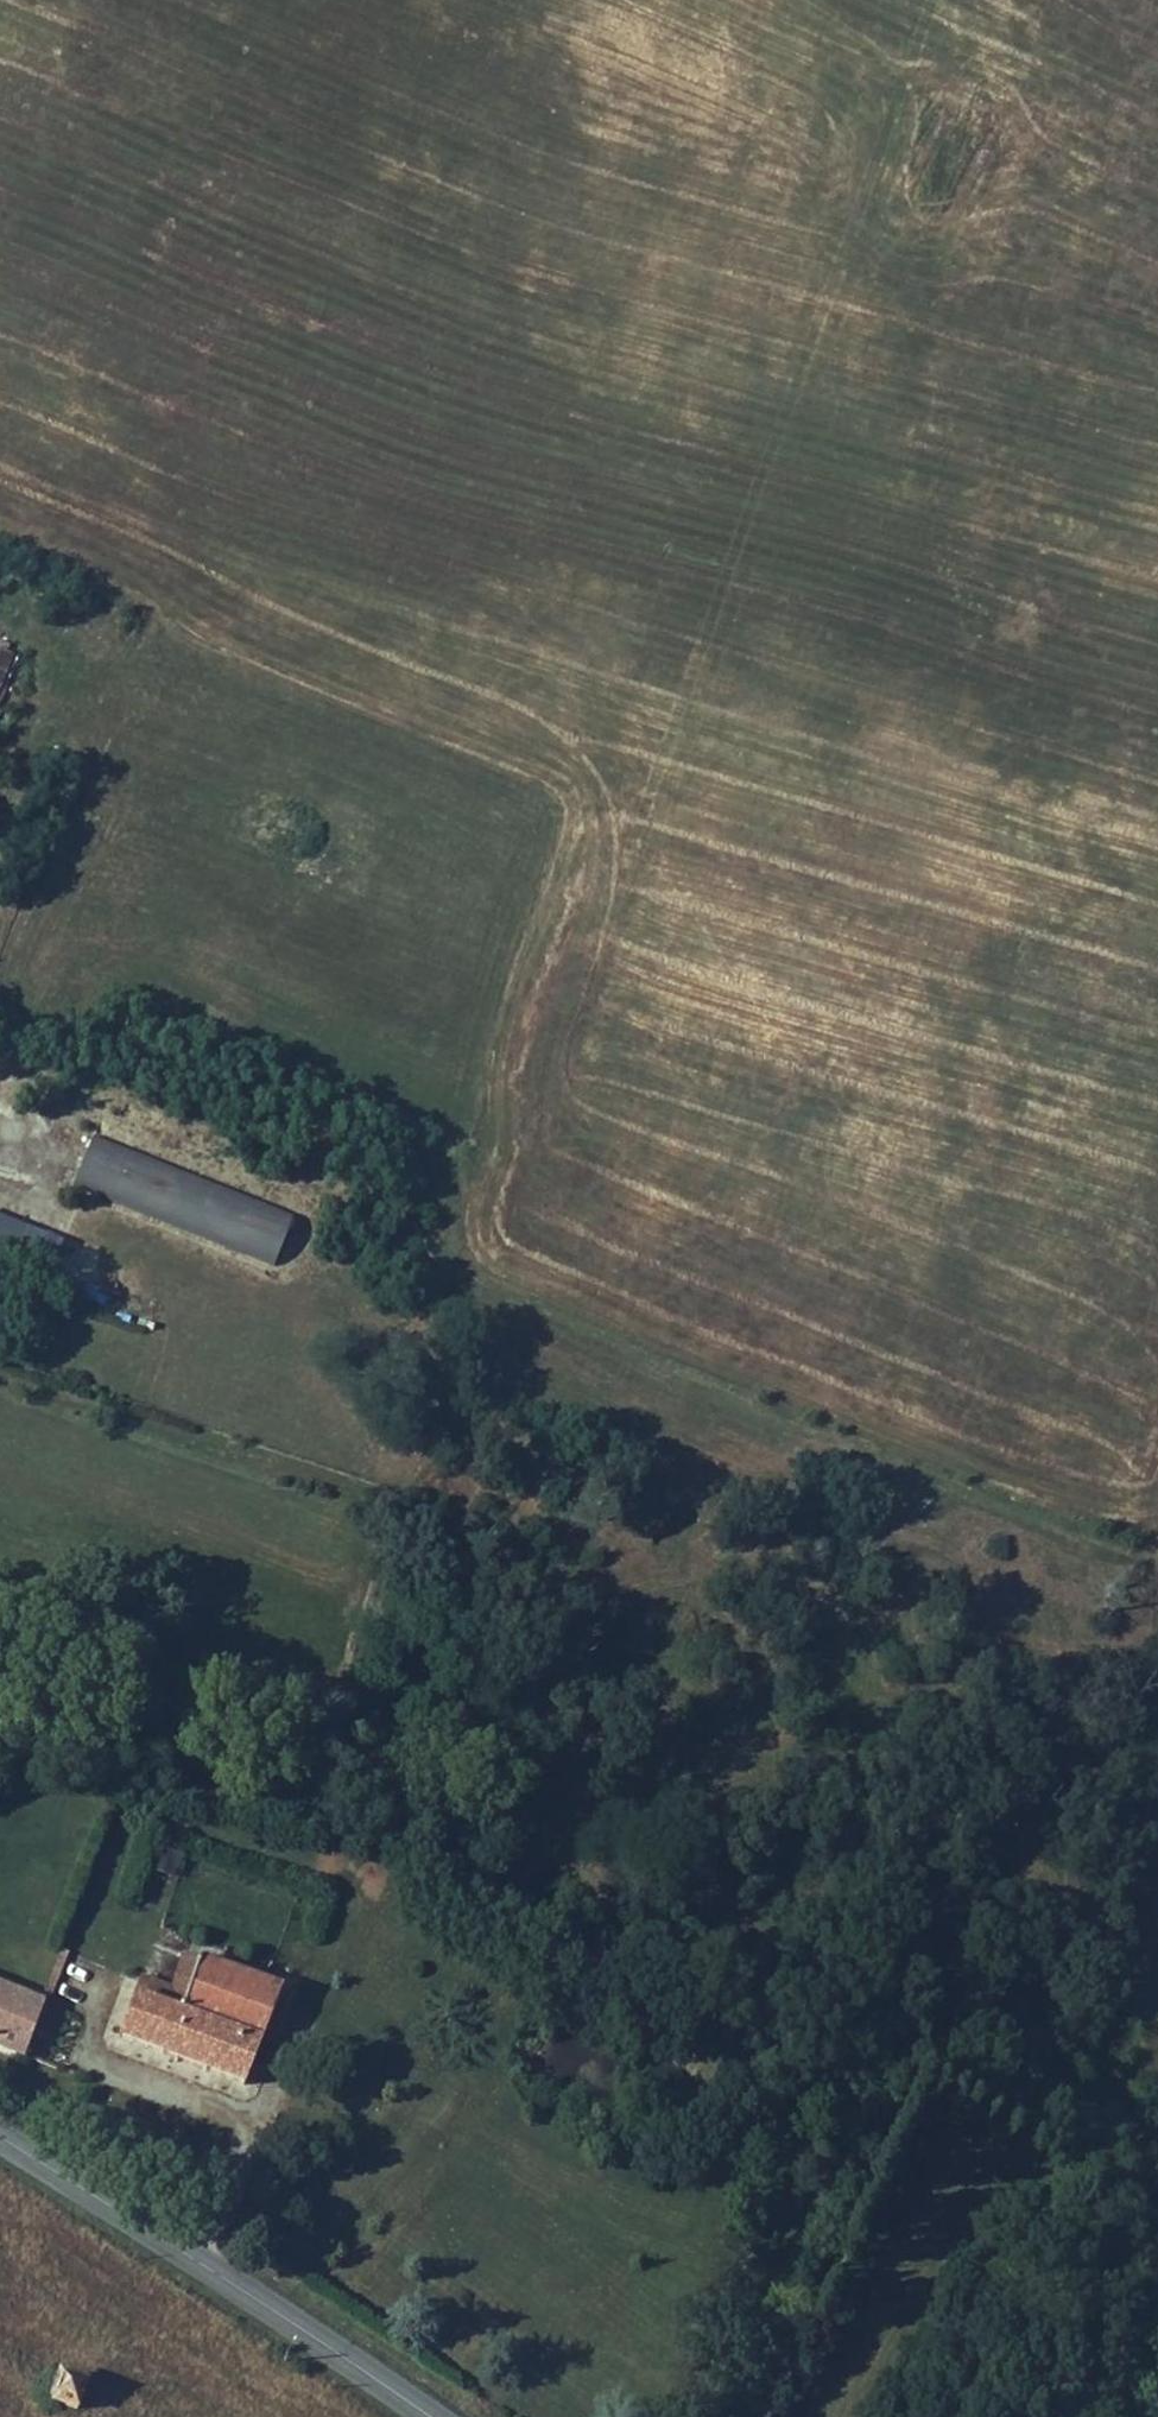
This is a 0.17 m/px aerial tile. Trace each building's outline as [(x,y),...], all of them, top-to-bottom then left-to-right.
[(11,652),(0,649),(0,694),(11,652)] [(93,1136),(74,1186),(272,1263),(293,1214),(93,1136)] [(48,1280),(64,1238),(0,1214),(0,1262),(48,1280)] [(220,1968),(279,1989),(286,1970),(286,1969),(228,1948),(220,1968)] [(118,2037),(244,2084),(279,1989),(220,1968),(185,1955),(171,1991),(140,1979),(118,2037)] [(0,1988),(0,2046),(22,2055),(33,2027),(42,2004),(0,1988)] [(60,2372),(50,2401),(79,2411),(89,2383),(60,2372)]
